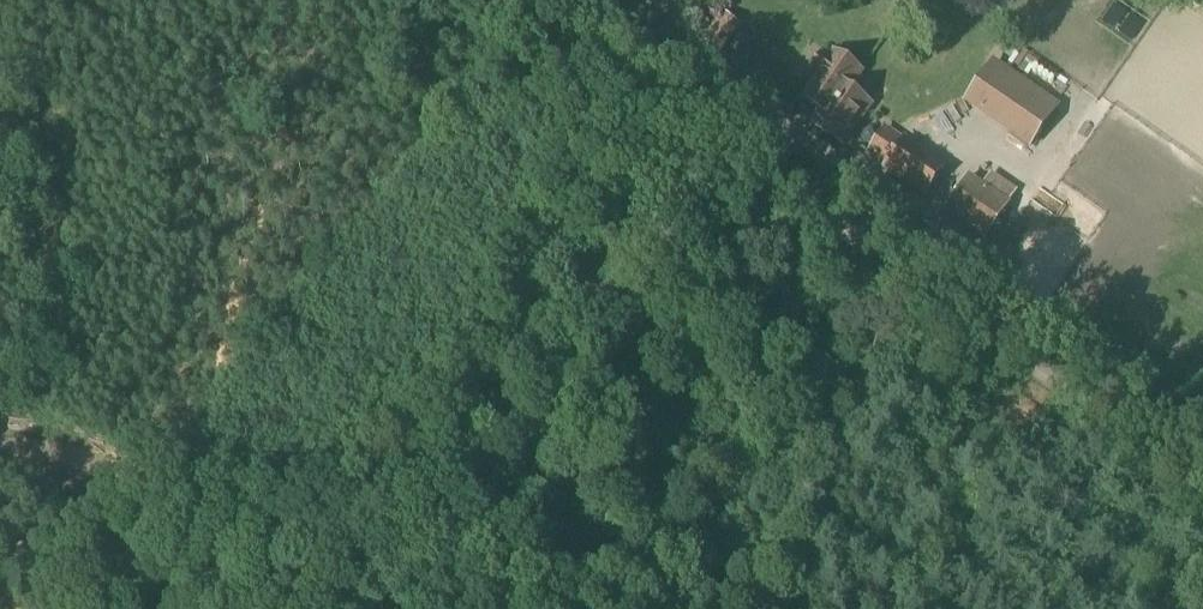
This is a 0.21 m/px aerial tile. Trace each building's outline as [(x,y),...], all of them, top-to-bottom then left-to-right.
[(717,51),(729,38),(741,25),(722,7),(710,20),(698,33),(717,51)] [(820,110),(811,124),(843,146),(870,106),(850,92),(866,68),(837,48),(833,54),(824,48),(811,68),(820,73),(803,98),(820,110)] [(1058,102),(994,58),(965,101),(1029,145),(1058,102)] [(924,200),(926,196),(947,166),(905,137),(881,171),(924,200)] [(985,241),(1011,203),(969,174),(943,211),(985,241)]
